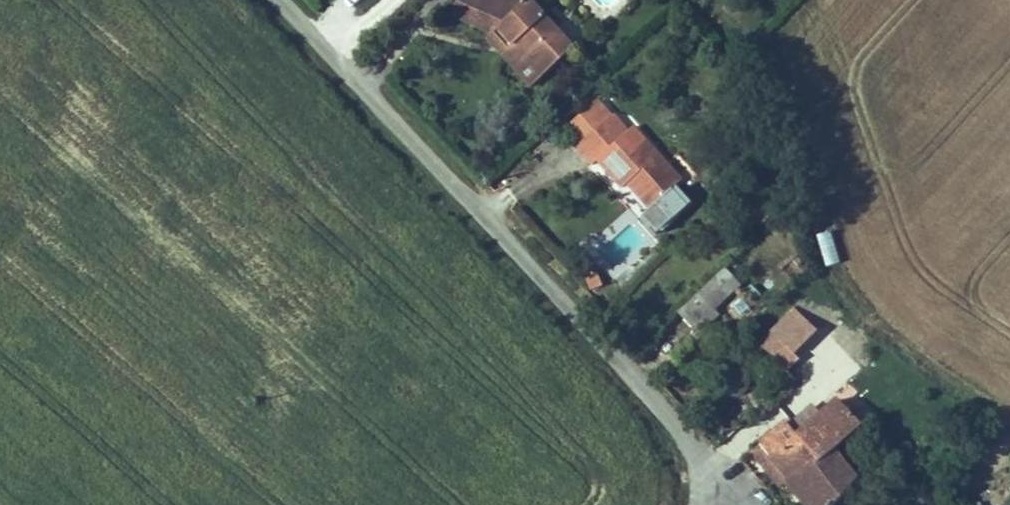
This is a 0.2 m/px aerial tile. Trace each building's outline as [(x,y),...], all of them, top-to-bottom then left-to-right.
[(531,4),(522,0),(458,0),(448,20),(494,41),(485,49),(531,95),(577,50),(531,4)] [(571,129),(587,145),(616,116),(599,100),(571,129)] [(618,114),(616,116),(587,145),(584,147),(601,165),(606,161),(633,188),(637,184),(639,186),(667,153),(640,125),(634,130),(618,114)] [(674,161),(667,153),(639,186),(658,208),(646,220),(664,236),(697,203),(680,186),(690,176),(674,161)] [(705,326),(726,309),(721,304),(739,290),(730,280),(740,271),(735,264),(688,306),(705,326)] [(818,329),(795,307),(759,344),(788,372),(800,360),(794,354),(818,329)] [(750,392),(749,368),(731,368),(731,392),(750,392)] [(824,412),(815,419),(819,423),(826,418),(851,396),(848,392),(824,412)] [(851,396),(826,418),(848,443),(862,429),(873,418),(851,396)] [(818,405),(801,420),(808,427),(815,419),(824,412),(818,405)] [(770,437),(795,467),(820,448),(832,460),(848,443),(826,418),(819,423),(815,419),(808,427),(801,420),(796,415),(770,437)] [(862,429),(848,443),(876,471),(891,459),(862,429)] [(770,437),(758,449),(783,476),(789,470),(795,467),(770,437)] [(848,443),(832,460),(820,448),(795,467),(789,470),(818,504),(825,504),(856,479),(861,484),(876,471),(848,443)]
